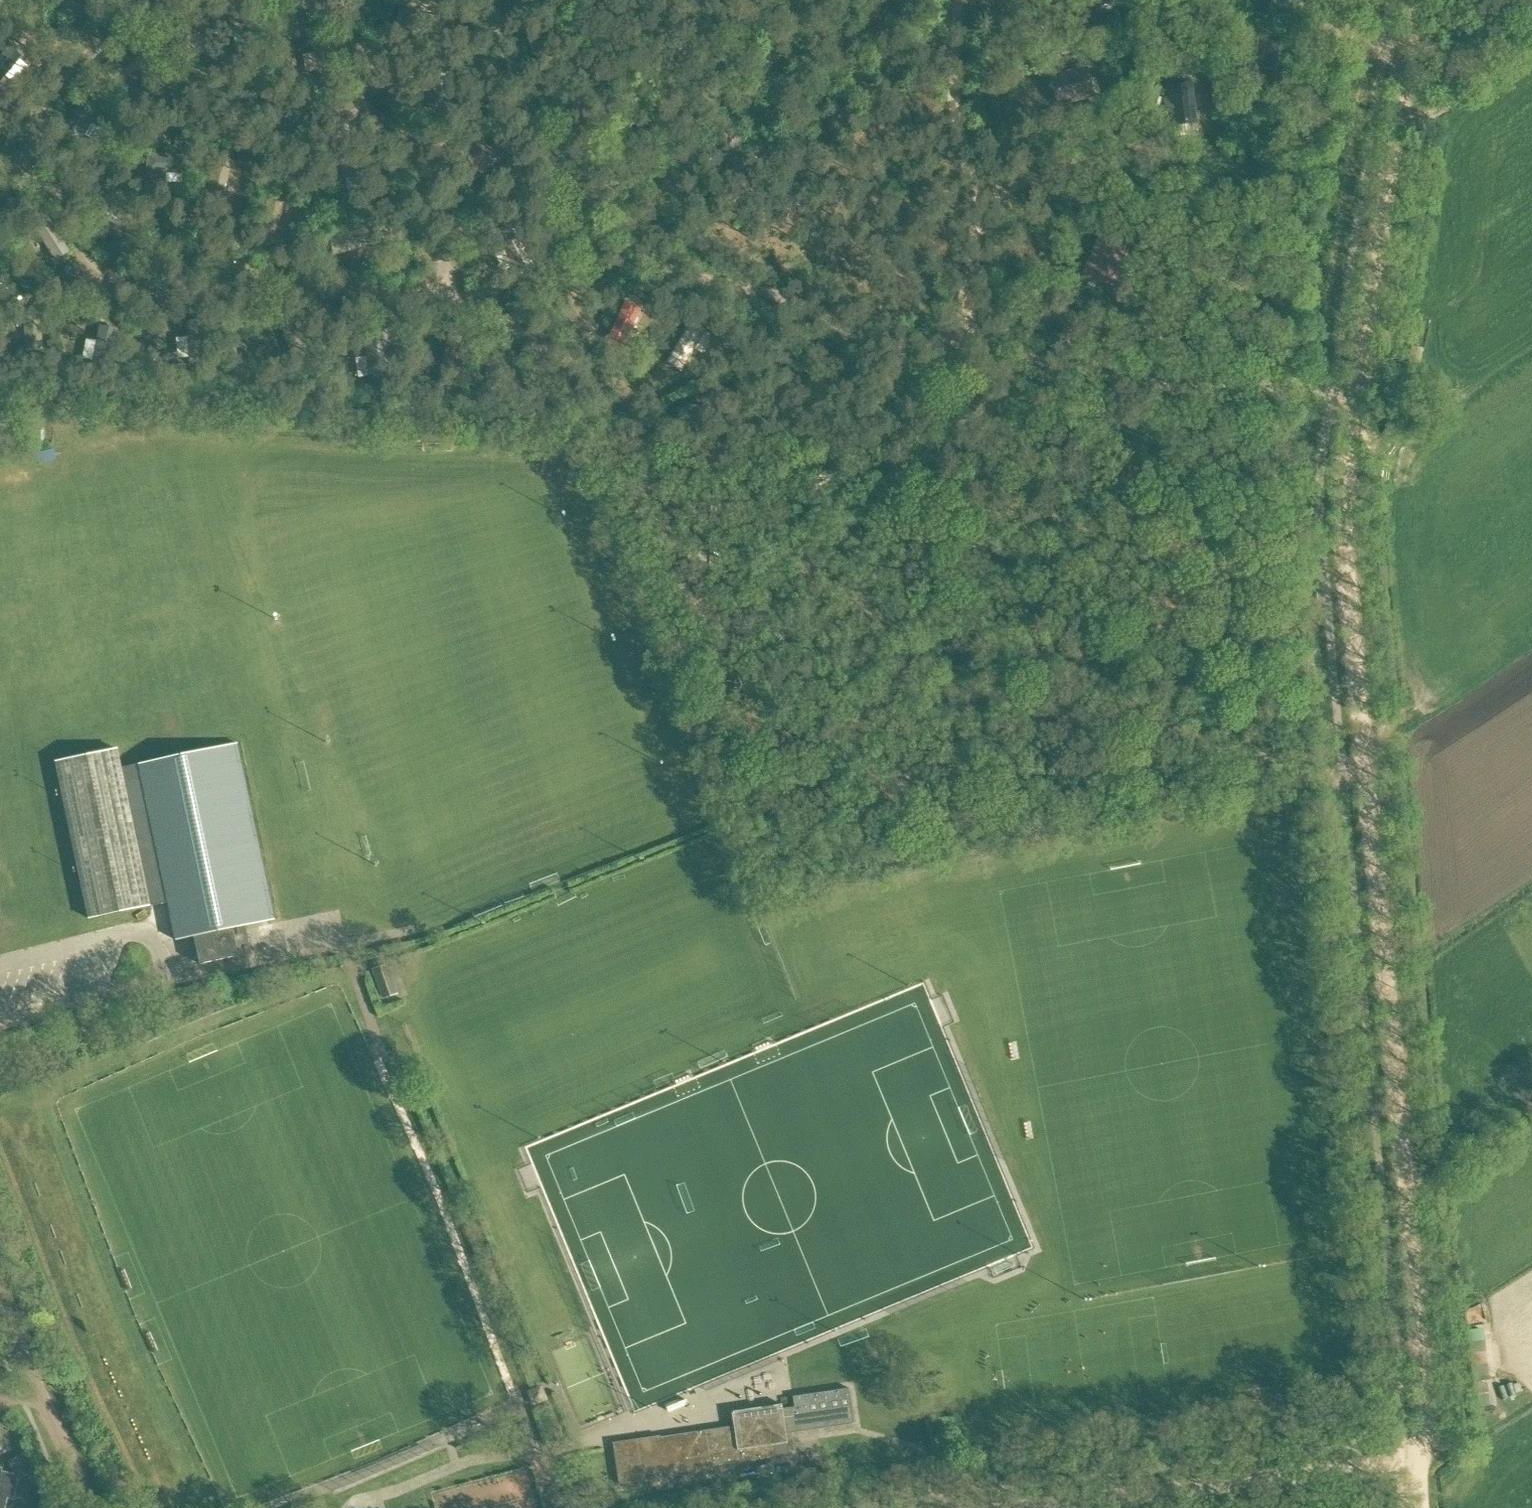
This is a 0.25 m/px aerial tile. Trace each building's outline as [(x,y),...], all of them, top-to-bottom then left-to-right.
[(337,76),(329,39),(312,43),(314,54),(302,56),(306,73),(318,71),(320,80),(337,76)] [(0,59),(0,87),(28,54),(14,42),(0,59)] [(1084,72),(1083,68),(1046,76),(1053,108),(1087,101),(1088,106),(1097,104),(1100,103),(1099,97),(1100,97),(1096,78),(1094,79),(1092,70),(1084,72)] [(1192,83),(1166,87),(1171,128),(1197,125),(1192,83)] [(503,156),(469,139),(461,154),(477,162),(473,171),(484,176),(488,167),(496,171),(503,156)] [(191,175),(192,155),(151,153),(150,173),(191,175)] [(216,159),(208,201),(226,204),(235,162),(216,159)] [(55,262),(70,253),(46,215),(31,225),(55,262)] [(338,257),(372,246),(367,228),(332,238),(338,257)] [(1097,234),(1081,271),(1080,274),(1112,288),(1132,243),(1100,228),(1097,234)] [(606,341),(623,348),(639,309),(623,302),(606,341)] [(203,362),(200,321),(184,322),(185,339),(175,340),(177,359),(186,359),(187,363),(203,362)] [(712,339),(703,334),(690,326),(667,365),(680,372),(693,350),(703,355),(712,339)] [(113,332),(99,329),(96,344),(86,342),(82,361),(92,364),(91,369),(105,372),(113,332)] [(383,335),(366,337),(370,359),(356,361),(358,381),(373,379),(389,377),(383,335)] [(250,954),(244,927),(274,920),(237,744),(121,768),(117,749),(56,762),(89,919),(168,903),(176,941),(194,937),(200,965),(250,954)] [(382,1000),(397,995),(386,965),(371,970),(382,1000)] [(1471,1327),(1479,1378),(1496,1376),(1488,1324),(1471,1327)] [(544,1379),(532,1384),(539,1400),(550,1395),(544,1379)] [(732,1412),(734,1426),(661,1437),(660,1435),(613,1442),(619,1484),(712,1470),(712,1466),(776,1457),(774,1445),(789,1443),(787,1434),(855,1424),(849,1388),(793,1396),(795,1407),(783,1409),(783,1404),(732,1412)] [(39,1488),(24,1454),(9,1461),(23,1494),(39,1488)] [(6,1496),(12,1498),(15,1486),(11,1476),(0,1473),(0,1507),(3,1507),(6,1496)]
